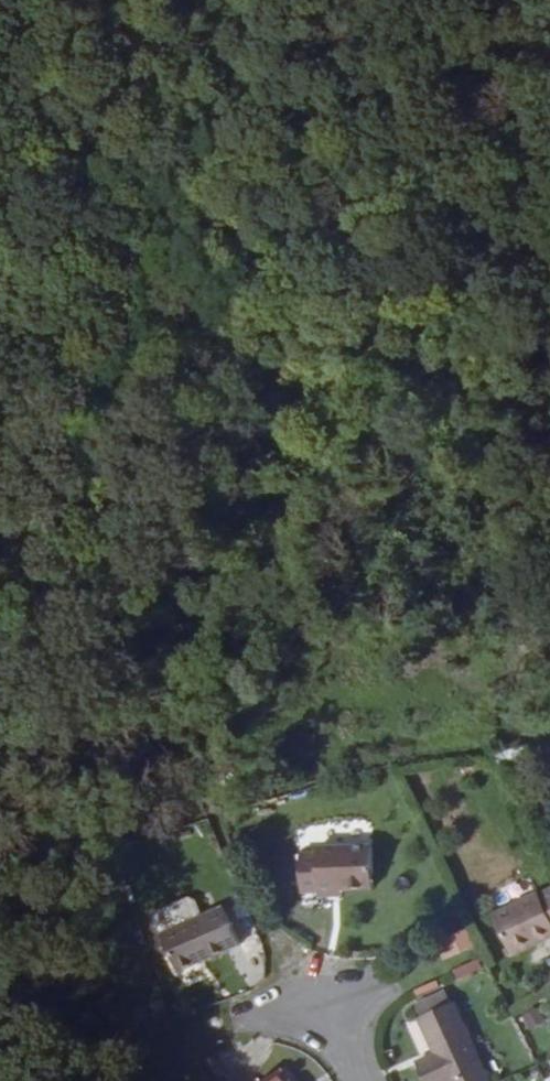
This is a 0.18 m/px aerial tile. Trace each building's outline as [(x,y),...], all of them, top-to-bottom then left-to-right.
[(292,898),(310,897),(310,894),(331,893),(364,891),(363,851),(308,855),(308,859),(290,861),(292,898)] [(544,882),(484,920),(507,959),(529,945),(525,940),(547,926),(549,931),(549,894),(544,882)] [(310,894),(310,897),(310,901),(331,900),(331,893),(310,894)] [(212,916),(147,945),(163,982),(228,953),(212,916)] [(529,945),(549,932),(549,931),(547,926),(525,940),(529,945)] [(436,937),(440,957),(472,951),(467,930),(436,937)] [(405,1012),(411,1026),(439,1013),(433,1001),(405,1012)] [(444,1011),(439,1013),(411,1026),(408,1027),(424,1061),(407,1069),(412,1080),(476,1080),(444,1011)] [(539,1061),(549,1080),(549,1056),(539,1061)]
